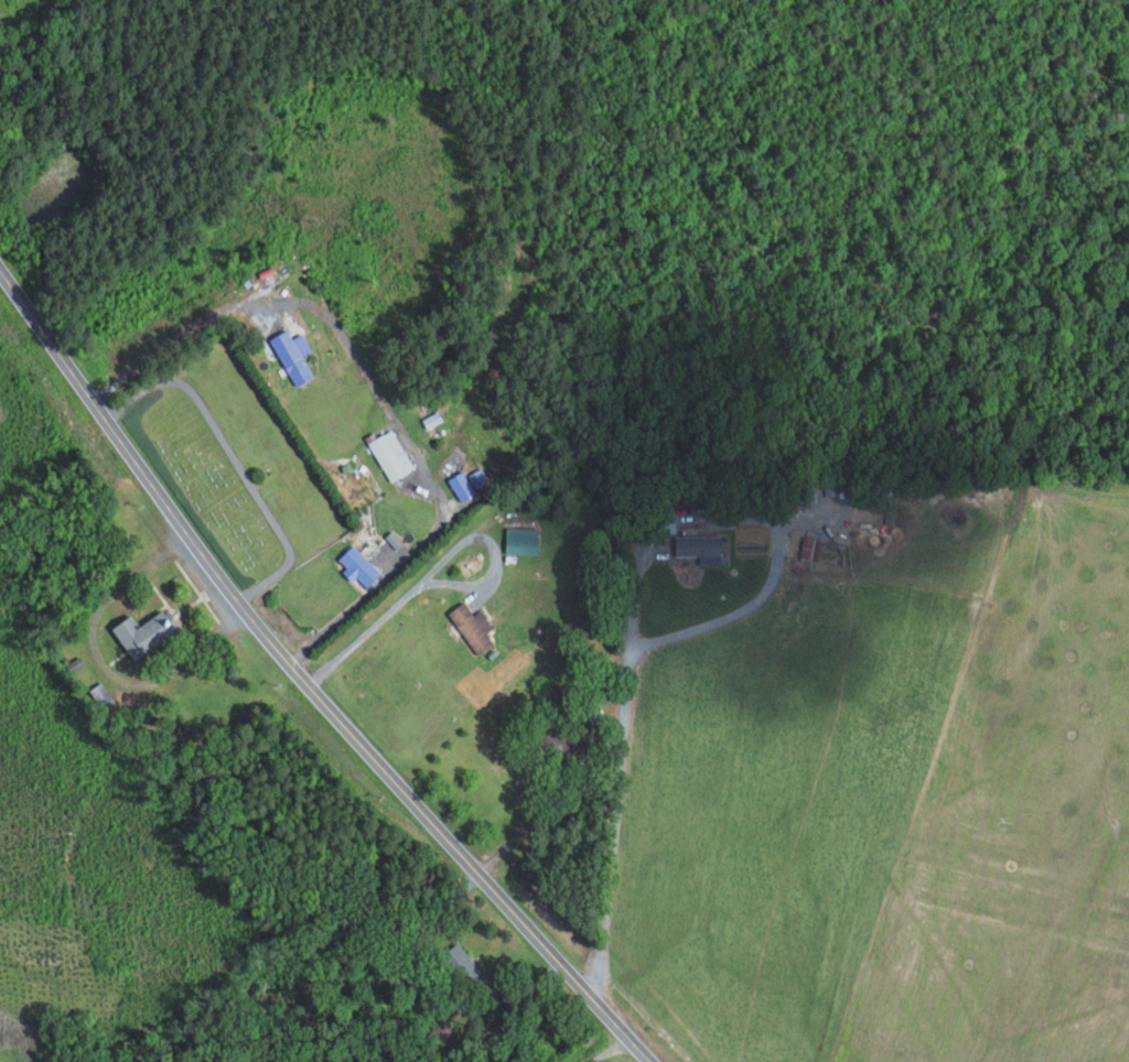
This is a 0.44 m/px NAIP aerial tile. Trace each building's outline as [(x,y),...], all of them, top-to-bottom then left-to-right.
[(304,332),(294,337),(289,328),(272,337),(297,386),(315,376),(304,353),(313,349),(304,332)] [(389,481),(415,469),(395,427),(378,436),(376,432),(367,436),(389,481)] [(475,487),(489,480),(483,467),(469,474),(475,487)] [(464,501),(478,492),(464,470),(450,479),(464,501)] [(539,554),(540,527),(508,526),(507,553),(539,554)] [(405,543),(394,529),(387,535),(398,548),(405,543)] [(677,535),(678,555),(725,554),(724,534),(677,535)] [(823,537),(804,535),(802,557),(820,559),(823,537)] [(383,571),(353,544),(339,558),(348,567),(344,571),(353,580),(357,576),(369,587),(383,571)] [(478,655),(496,644),(488,631),(495,627),(484,609),(475,614),(467,601),(451,610),(478,655)] [(115,626),(135,659),(182,631),(168,608),(141,624),(135,614),(115,626)]
